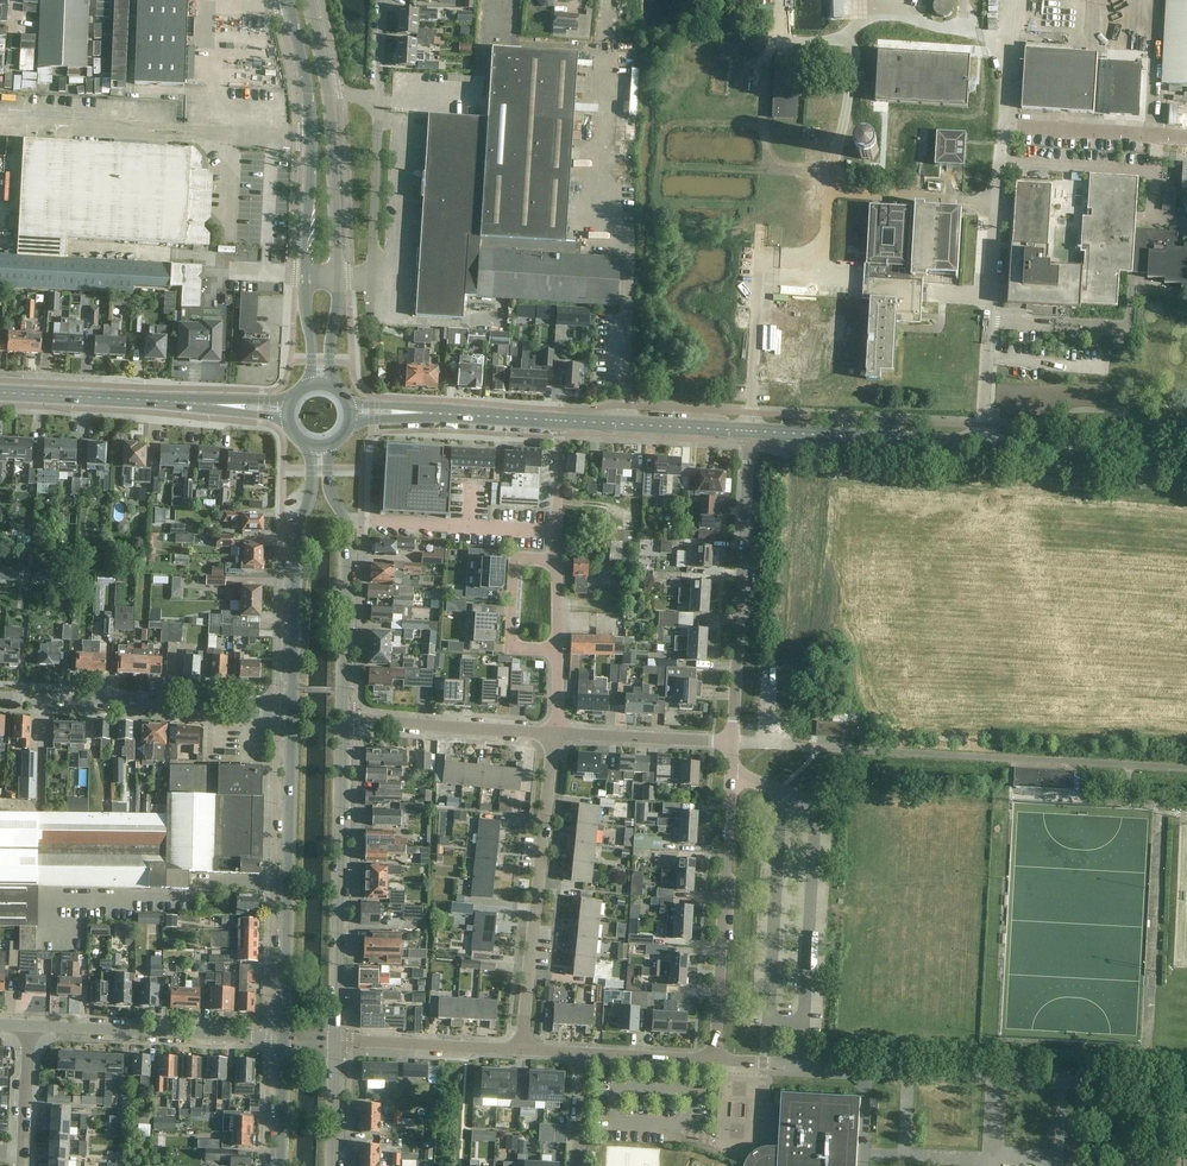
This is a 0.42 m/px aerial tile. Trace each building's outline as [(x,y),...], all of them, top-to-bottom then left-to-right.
[(37,67),(86,69),(88,0),(40,0),(37,67)] [(134,84),(184,86),(188,0),(137,0),(134,84)] [(913,24),(924,24),(924,0),(913,0),(913,24)] [(937,1),(935,4),(934,7),(934,10),(935,13),(937,15),(940,17),(943,18),(946,18),(949,16),(951,14),(953,12),(954,9),(954,6),(953,3),(951,1),(950,0),(938,0),(937,1)] [(1167,85),(1186,86),(1186,0),(1171,0),(1167,85)] [(418,14),(426,14),(429,14),(428,20),(437,21),(437,10),(427,9),(427,7),(418,6),(418,8),(399,7),(398,21),(418,22),(418,14)] [(472,12),(458,11),(457,22),(472,23),(472,12)] [(555,12),(554,26),(577,28),(578,14),(555,12)] [(268,25),(269,15),(244,14),(243,24),(268,25)] [(418,22),(398,21),(397,34),(406,34),(406,37),(436,38),(436,31),(417,30),(418,22)] [(436,38),(406,37),(405,39),(397,38),(397,52),(416,53),(417,44),(434,45),(434,44),(440,44),(440,38),(436,38)] [(491,48),(487,118),(475,297),(616,307),(619,259),(579,256),(580,244),(565,243),(577,54),(491,48)] [(1026,49),(1025,60),(1022,109),(1094,114),(1098,53),(1026,49)] [(880,51),(877,102),(968,108),(971,57),(880,51)] [(416,53),(397,52),(396,66),(415,67),(415,69),(438,70),(438,63),(416,62),(416,53)] [(777,58),(774,118),(775,118),(796,119),(798,119),(800,59),(799,59),(779,58),(777,58)] [(1112,62),(1111,85),(1109,115),(1140,116),(1142,64),(1132,63),(1132,60),(1126,59),(1126,63),(1112,62)] [(628,135),(636,136),(639,66),(630,65),(628,135)] [(464,297),(475,297),(487,118),(428,115),(424,180),(415,316),(462,319),(464,297)] [(936,166),(946,166),(965,167),(966,134),(937,133),(936,166)] [(862,160),(869,160),(873,160),(879,151),(874,140),(863,140),(856,149),(862,160)] [(185,245),(209,246),(210,234),(204,228),(204,224),(199,217),(202,157),(193,147),(190,149),(71,142),(66,238),(185,245)] [(1017,183),(1012,250),(1011,250),(1011,254),(1012,254),(1009,305),(1072,308),(1072,309),(1076,310),(1076,307),(1075,307),(1076,304),(1118,307),(1120,273),(1133,274),(1133,268),(1137,269),(1137,271),(1144,271),(1145,269),(1148,269),(1147,279),(1165,280),(1165,282),(1164,282),(1164,284),(1182,285),(1182,288),(1181,288),(1181,290),(1186,290),(1186,245),(1184,245),(1184,246),(1185,246),(1185,249),(1177,249),(1178,232),(1151,230),(1150,235),(1135,234),(1139,177),(1090,174),(1088,210),(1093,211),(1092,218),(1083,217),(1081,253),(1085,253),(1084,268),(1051,266),(1052,263),(1047,262),(1052,185),(1017,183)] [(1177,188),(1164,187),(1162,211),(1176,211),(1177,188)] [(909,240),(911,210),(908,210),(902,210),(872,208),(869,263),(865,262),(863,300),(871,301),(866,380),(868,380),(881,381),(882,372),(893,373),(895,333),(896,322),(921,324),(924,277),(927,278),(927,273),(957,275),(957,279),(958,280),(962,209),(925,207),(926,203),(916,203),(913,257),(908,257),(909,240)] [(171,286),(170,286),(171,264),(65,259),(17,256),(0,255),(0,287),(133,294),(133,286),(171,288),(171,286)] [(183,265),(171,264),(170,286),(171,286),(182,287),(182,286),(186,286),(197,277),(202,272),(202,266),(183,265)] [(197,277),(186,286),(182,286),(182,287),(182,288),(180,325),(178,359),(202,359),(201,362),(219,362),(220,352),(225,352),(226,309),(200,308),(201,282),(197,277)] [(59,312),(60,294),(49,293),(48,311),(59,312)] [(268,343),(268,336),(260,335),(261,331),(258,327),(256,327),(258,295),(249,294),(241,293),(239,331),(244,331),(244,334),(242,363),(252,364),(252,366),(258,366),(258,364),(259,364),(261,365),(265,366),(268,363),(268,359),(267,358),(268,348),(269,348),(270,344),(268,343)] [(124,314),(132,314),(133,298),(113,298),(112,306),(124,306),(124,314)] [(27,300),(26,319),(34,319),(35,301),(27,300)] [(525,315),(535,316),(536,306),(525,305),(525,315)] [(735,305),(735,322),(750,322),(750,305),(735,305)] [(557,308),(556,325),(588,327),(590,310),(557,308)] [(131,342),(140,342),(142,316),(132,315),(131,342)] [(90,318),(90,330),(98,330),(98,316),(90,316),(90,318)] [(69,324),(67,354),(74,354),(74,356),(80,356),(81,354),(83,354),(84,337),(76,336),(77,319),(68,318),(68,324),(69,324)] [(90,330),(90,318),(82,318),(81,329),(90,330)] [(125,357),(125,350),(126,339),(118,339),(119,320),(111,320),(111,326),(110,338),(109,356),(117,356),(117,358),(122,358),(123,357),(125,357)] [(42,334),(31,334),(31,330),(30,330),(30,322),(26,322),(25,330),(25,334),(24,353),(41,354),(42,334)] [(60,353),(67,354),(69,324),(68,324),(61,324),(61,335),(53,335),(52,353),(54,353),(54,355),(60,355),(60,353)] [(104,325),(103,338),(95,337),(94,355),(96,355),(96,357),(102,357),(102,356),(109,356),(110,338),(111,326),(104,325)] [(146,337),(145,348),(142,348),(142,354),(145,354),(144,358),(154,359),(154,360),(165,360),(166,338),(156,337),(157,327),(150,327),(149,337),(146,337)] [(447,329),(447,340),(447,345),(467,346),(467,344),(487,345),(488,331),(447,329)] [(414,343),(424,343),(424,330),(419,330),(418,333),(415,333),(414,343)] [(424,330),(424,343),(431,344),(432,331),(424,330)] [(510,333),(489,332),(489,345),(509,346),(510,333)] [(24,353),(25,334),(8,333),(8,335),(2,335),(2,341),(8,342),(7,352),(24,353)] [(521,372),(518,372),(510,372),(509,392),(531,393),(532,373),(529,373),(530,348),(522,348),(521,372)] [(553,368),(554,350),(543,350),(542,368),(553,368)] [(405,387),(421,388),(423,352),(415,351),(414,366),(407,365),(407,366),(400,366),(400,375),(406,376),(405,387)] [(428,365),(428,360),(429,352),(423,352),(421,388),(437,388),(437,377),(439,376),(439,372),(438,371),(438,368),(426,367),(426,364),(428,365)] [(493,369),(492,384),(492,391),(504,392),(506,355),(498,354),(497,369),(493,369)] [(470,357),(470,358),(468,358),(468,356),(461,355),(461,357),(460,357),(458,387),(470,387),(470,390),(480,390),(481,367),(484,367),(484,358),(482,356),(472,355),(470,357)] [(533,357),(532,373),(531,393),(545,394),(546,373),(541,373),(542,357),(533,357)] [(583,366),(561,364),(559,388),(573,389),(572,390),(583,391),(584,377),(582,377),(583,366)] [(15,460),(16,439),(6,438),(6,440),(0,440),(0,462),(6,463),(7,460),(15,460)] [(16,439),(15,460),(23,461),(23,463),(32,464),(33,441),(25,441),(25,439),(16,439)] [(43,470),(36,470),(35,485),(58,486),(59,462),(60,441),(53,440),(51,442),(45,442),(43,470)] [(67,441),(60,441),(59,462),(68,463),(68,473),(77,474),(77,466),(75,466),(76,443),(69,443),(67,441)] [(100,477),(100,480),(99,492),(109,493),(110,465),(105,465),(106,444),(97,444),(97,443),(91,442),(91,444),(88,444),(87,465),(87,470),(97,470),(96,477),(100,477)] [(144,471),(145,457),(146,447),(136,447),(136,445),(125,444),(123,477),(124,477),(124,486),(132,486),(132,483),(149,484),(150,472),(144,471)] [(165,466),(174,467),(175,447),(168,446),(167,448),(160,447),(159,475),(154,475),(152,493),(160,494),(161,484),(164,484),(165,466)] [(175,447),(174,467),(173,473),(182,474),(182,477),(188,478),(189,449),(183,448),(181,447),(175,447)] [(448,514),(450,480),(452,450),(442,449),(443,449),(419,447),(419,448),(419,453),(405,452),(405,458),(386,457),(385,457),(382,510),(380,510),(380,515),(384,515),(385,513),(445,517),(445,519),(450,519),(450,514),(448,514)] [(217,468),(217,461),(218,450),(199,448),(198,463),(199,463),(198,470),(210,471),(208,490),(220,491),(220,488),(221,469),(217,468)] [(538,507),(541,451),(514,449),(514,454),(505,453),(504,474),(513,474),(512,489),(501,489),(500,505),(538,507)] [(232,472),(245,473),(246,456),(237,455),(237,451),(228,450),(225,480),(232,481),(232,472)] [(452,450),(450,480),(493,482),(494,470),(494,453),(452,450)] [(616,470),(617,455),(602,454),(601,469),(607,470),(607,484),(603,484),(602,494),(615,495),(615,485),(616,475),(616,470)] [(584,457),(569,455),(567,474),(568,474),(567,483),(575,483),(576,475),(582,475),(584,457)] [(616,470),(624,471),(630,471),(631,456),(617,455),(616,470)] [(264,457),(246,456),(245,473),(257,474),(256,483),(262,483),(264,457)] [(667,480),(668,458),(655,458),(654,476),(654,479),(660,480),(659,496),(665,496),(667,480)] [(673,477),(675,477),(680,477),(681,459),(668,458),(667,480),(665,496),(671,497),(673,477)] [(643,484),(644,471),(637,470),(636,483),(643,484)] [(701,496),(701,504),(708,504),(710,473),(696,472),(695,492),(702,492),(701,496)] [(708,504),(701,504),(699,529),(714,529),(715,517),(717,497),(716,497),(716,493),(724,493),(725,473),(710,473),(708,504)] [(71,495),(80,495),(80,478),(72,478),(71,495)] [(89,479),(80,478),(80,495),(88,495),(89,479)] [(193,481),(185,481),(184,499),(192,499),(193,481)] [(58,500),(59,486),(41,485),(40,499),(58,500)] [(227,489),(220,488),(220,491),(219,506),(226,506),(227,489)] [(533,509),(533,522),(546,522),(546,509),(533,509)] [(242,531),(255,531),(262,532),(263,516),(243,516),(243,513),(224,513),(224,522),(243,522),(242,531)] [(185,525),(170,524),(170,526),(166,526),(165,533),(184,533),(185,525)] [(609,544),(608,561),(602,561),(601,577),(611,577),(611,562),(616,562),(633,563),(634,544),(623,543),(624,532),(611,531),(604,530),(603,543),(609,544)] [(657,531),(648,532),(648,540),(657,540),(657,531)] [(175,534),(175,543),(193,543),(193,535),(175,534)] [(237,549),(237,556),(262,557),(262,543),(244,542),(244,540),(232,540),(232,536),(216,535),(216,548),(237,549)] [(661,541),(660,553),(671,554),(671,546),(683,547),(684,539),(671,538),(671,541),(661,541)] [(413,540),(398,539),(398,540),(377,539),(376,544),(374,544),(374,546),(372,546),(372,552),(374,552),(374,554),(381,554),(381,556),(395,557),(395,549),(413,550),(413,540)] [(686,567),(699,568),(710,569),(711,548),(700,547),(697,546),(696,548),(688,547),(686,567)] [(497,592),(497,591),(501,591),(503,560),(499,560),(499,559),(498,559),(498,560),(486,559),(487,551),(470,550),(470,559),(475,559),(473,588),(468,588),(467,597),(481,598),(482,590),(496,591),(496,592),(497,592)] [(442,554),(422,553),(421,564),(441,565),(442,554)] [(175,555),(174,562),(189,563),(189,555),(175,555)] [(261,571),(262,557),(237,556),(236,565),(226,565),(225,573),(244,574),(244,571),(261,571)] [(588,558),(573,558),(572,577),(575,577),(574,594),(587,594),(588,558)] [(393,563),(393,565),(371,564),(371,568),(370,567),(368,569),(368,573),(402,575),(402,570),(420,571),(421,564),(393,563)] [(212,576),(223,576),(224,567),(212,567),(212,575),(212,576)] [(652,577),(652,579),(681,580),(681,573),(643,571),(643,576),(652,577)] [(392,586),(402,587),(418,588),(419,580),(402,579),(402,575),(368,573),(368,578),(369,580),(370,580),(370,583),(393,584),(392,586)] [(226,576),(223,576),(212,576),(212,575),(206,575),(206,585),(226,586),(226,576)] [(679,588),(678,596),(708,598),(709,582),(691,581),(690,589),(679,588)] [(240,592),(240,602),(261,602),(261,587),(241,586),(241,583),(232,583),(232,591),(240,592)] [(398,587),(370,586),(368,586),(367,598),(388,599),(388,598),(393,598),(393,605),(412,606),(413,588),(398,587)] [(707,614),(708,598),(678,596),(678,603),(690,604),(689,613),(707,614)] [(260,618),(261,602),(240,602),(240,612),(222,612),(222,618),(215,618),(215,626),(233,627),(233,628),(247,628),(247,622),(240,622),(241,617),(260,618)] [(371,622),(391,623),(391,629),(437,631),(438,622),(411,620),(412,607),(397,606),(397,609),(372,607),(371,613),(369,615),(369,619),(371,621),(371,622)] [(498,616),(482,615),(482,607),(472,606),(472,615),(474,615),(473,642),(470,642),(469,651),(479,652),(480,643),(496,644),(498,616)] [(659,612),(659,620),(678,621),(679,613),(659,612)] [(113,637),(113,630),(114,620),(104,619),(103,636),(113,637)] [(133,621),(114,620),(113,630),(133,631),(133,621)] [(678,621),(659,620),(658,627),(657,626),(656,642),(663,643),(663,627),(678,628),(678,621)] [(183,624),(169,623),(168,642),(182,643),(183,624)] [(63,640),(70,640),(71,626),(63,625),(63,640)] [(79,626),(71,626),(70,640),(78,640),(79,626)] [(4,644),(5,644),(4,664),(9,664),(9,666),(18,667),(18,664),(19,664),(20,644),(11,644),(12,628),(5,628),(4,644)] [(246,637),(247,628),(233,628),(233,637),(246,637)] [(675,636),(674,644),(706,646),(707,630),(688,629),(688,637),(675,636)] [(368,642),(391,643),(393,643),(394,638),(400,638),(401,632),(369,631),(368,642)] [(429,631),(428,645),(437,645),(438,632),(429,631)] [(219,649),(219,636),(210,636),(210,649),(219,649)] [(595,655),(595,636),(570,636),(570,655),(595,655)] [(623,638),(614,638),(614,637),(595,636),(595,655),(614,656),(614,655),(623,655),(623,644),(623,638)] [(49,644),(46,644),(38,643),(38,654),(38,665),(54,666),(54,663),(59,663),(60,648),(61,642),(50,641),(49,644)] [(90,671),(92,641),(86,641),(85,654),(77,654),(76,671),(90,671)] [(100,642),(92,641),(90,671),(105,672),(106,655),(99,655),(100,642)] [(390,649),(391,643),(368,642),(368,643),(370,643),(369,652),(368,652),(368,653),(403,655),(406,655),(406,649),(390,649)] [(463,644),(448,643),(448,652),(462,652),(463,644)] [(117,673),(131,674),(132,648),(132,644),(126,644),(126,647),(119,646),(119,654),(116,654),(115,659),(118,659),(117,673)] [(421,655),(430,656),(436,657),(437,645),(428,645),(421,644),(421,655)] [(705,662),(706,646),(674,644),(674,651),(678,651),(678,661),(705,662)] [(131,674),(146,675),(147,645),(141,645),(141,649),(132,648),(131,674)] [(152,645),(147,645),(146,675),(161,676),(163,654),(152,654),(152,645)] [(226,658),(221,658),(222,653),(215,652),(215,649),(208,649),(206,671),(213,671),(212,678),(225,679),(226,667),(226,658)] [(186,652),(186,664),(185,677),(198,678),(199,662),(201,662),(201,653),(186,652)] [(403,655),(368,653),(368,664),(389,665),(389,668),(413,669),(413,660),(403,660),(403,655)] [(259,662),(243,662),(243,654),(235,654),(235,669),(240,669),(240,678),(242,679),(241,680),(247,681),(247,679),(259,679),(259,662)] [(658,668),(666,668),(676,669),(676,660),(655,659),(654,667),(658,667),(658,668)] [(441,680),(439,703),(461,704),(461,693),(471,693),(473,661),(459,660),(457,681),(441,680)] [(609,682),(618,683),(619,665),(610,664),(609,682)] [(626,683),(627,665),(619,665),(618,683),(626,683)] [(481,681),(480,705),(496,706),(496,698),(506,699),(508,668),(497,668),(496,682),(481,681)] [(666,668),(658,668),(658,685),(665,686),(666,668)] [(672,699),(679,699),(679,705),(680,705),(680,709),(692,710),(692,706),(694,706),(694,696),(700,696),(701,689),(695,689),(696,670),(676,669),(666,668),(665,686),(666,686),(665,697),(673,698),(672,699)] [(420,670),(413,670),(393,669),(393,670),(369,669),(368,670),(372,670),(372,675),(369,677),(368,679),(368,681),(368,683),(371,685),(374,686),(374,691),(384,691),(384,686),(391,686),(391,677),(403,677),(403,687),(420,687),(420,670)] [(533,707),(534,686),(522,686),(523,673),(511,672),(509,698),(517,699),(517,706),(533,707)] [(592,682),(591,712),(607,713),(608,697),(601,697),(601,690),(605,690),(606,679),(593,679),(593,682),(592,682)] [(577,711),(591,712),(592,682),(578,681),(578,689),(581,689),(580,696),(578,696),(577,711)] [(617,706),(625,707),(624,714),(640,715),(642,688),(634,687),(633,696),(626,695),(620,691),(618,691),(618,695),(617,706)] [(649,688),(642,688),(640,715),(656,716),(657,697),(649,697),(649,688)] [(22,740),(22,742),(22,749),(30,749),(31,718),(14,717),(13,730),(13,739),(22,740)] [(109,739),(110,733),(110,721),(96,721),(95,739),(101,739),(101,750),(110,751),(110,739),(109,739)] [(135,739),(132,739),(133,723),(118,722),(118,740),(125,740),(125,748),(122,748),(122,757),(127,757),(126,762),(134,762),(135,739)] [(817,722),(817,737),(857,739),(862,739),(863,728),(858,728),(858,724),(817,722)] [(61,744),(69,744),(69,724),(54,723),(53,743),(53,749),(47,749),(46,767),(54,767),(55,750),(61,750),(61,744)] [(85,724),(69,724),(69,744),(76,744),(75,754),(81,754),(81,768),(89,768),(90,750),(83,750),(83,744),(84,745),(85,724)] [(153,761),(155,724),(142,724),(141,738),(141,743),(143,743),(143,760),(143,766),(152,766),(153,761)] [(167,725),(155,724),(153,761),(163,761),(164,745),(166,745),(167,725)] [(198,743),(198,728),(177,727),(176,742),(190,742),(190,754),(196,754),(197,746),(199,746),(199,743),(198,743)] [(366,761),(384,762),(383,767),(406,767),(406,754),(401,754),(401,750),(367,750),(366,761)] [(18,778),(18,780),(17,800),(36,800),(36,780),(37,752),(28,752),(28,753),(21,752),(21,778),(18,778)] [(600,755),(578,754),(577,764),(574,764),(573,776),(583,776),(584,773),(597,774),(597,779),(607,780),(608,767),(599,766),(600,755)] [(415,755),(415,771),(430,771),(430,755),(415,755)] [(462,780),(464,764),(451,763),(451,756),(445,755),(442,784),(462,786),(462,780)] [(633,773),(634,757),(620,756),(619,771),(616,771),(616,778),(616,780),(617,781),(623,782),(624,780),(633,781),(633,780),(634,773),(633,773)] [(649,758),(634,757),(633,773),(634,773),(643,773),(642,783),(650,784),(655,785),(656,774),(648,773),(649,758)] [(123,783),(123,759),(113,760),(113,784),(123,783)] [(462,780),(462,786),(481,788),(482,780),(484,759),(478,759),(477,766),(464,764),(462,780)] [(482,780),(481,788),(500,789),(501,780),(502,768),(489,767),(490,760),(484,759),(482,780)] [(671,765),(671,767),(657,766),(656,783),(663,783),(664,779),(668,780),(668,781),(680,782),(680,786),(691,786),(691,787),(698,788),(699,777),(697,777),(698,763),(681,762),(681,765),(671,765)] [(501,780),(500,789),(520,791),(521,780),(523,763),(516,763),(515,770),(502,768),(501,780)] [(20,927),(20,950),(35,951),(35,927),(36,928),(37,887),(165,888),(165,889),(188,890),(188,872),(216,873),(258,874),(259,866),(259,862),(260,862),(261,797),(261,780),(262,767),(170,766),(170,780),(169,794),(167,794),(166,806),(151,806),(151,802),(143,802),(143,815),(36,813),(36,804),(0,800),(0,927),(20,927)] [(1015,768),(1014,787),(1073,791),(1075,772),(1015,768)] [(366,784),(386,784),(386,773),(391,773),(391,776),(402,776),(402,774),(404,774),(404,769),(375,769),(366,769),(366,774),(365,776),(364,780),(366,782),(366,784)] [(618,796),(619,784),(611,784),(611,796),(618,796)] [(655,785),(643,785),(642,800),(655,800),(655,785)] [(402,790),(386,790),(375,790),(375,792),(365,792),(365,805),(387,806),(391,804),(391,801),(401,802),(402,790)] [(614,800),(601,798),(600,807),(613,808),(614,800)] [(635,810),(645,810),(645,802),(635,801),(635,810)] [(663,802),(663,811),(680,812),(680,803),(663,802)] [(480,803),(479,811),(491,812),(492,804),(480,803)] [(499,803),(498,812),(511,813),(512,804),(499,803)] [(576,824),(597,826),(599,806),(571,803),(570,810),(578,811),(576,824)] [(400,812),(385,812),(373,811),(372,826),(399,827),(400,812)] [(673,828),(679,828),(696,829),(697,813),(680,812),(680,820),(658,819),(657,827),(666,827),(673,828)] [(477,839),(498,841),(500,829),(507,829),(507,823),(479,820),(477,839)] [(597,826),(576,824),(575,837),(568,836),(567,842),(596,845),(597,830),(600,831),(601,826),(597,826)] [(695,845),(696,829),(679,828),(673,828),(666,827),(666,834),(679,834),(678,844),(695,845)] [(367,840),(366,846),(406,847),(406,840),(394,839),(394,833),(367,832),(367,834),(365,835),(365,839),(367,840)] [(497,855),(498,841),(477,839),(475,859),(503,861),(504,855),(497,855)] [(634,841),(633,849),(646,850),(646,849),(646,842),(634,841)] [(596,845),(567,842),(566,848),(574,849),(572,862),(594,864),(596,845)] [(406,847),(366,846),(366,852),(364,854),(364,857),(366,859),(366,861),(386,861),(387,854),(405,855),(405,854),(411,854),(412,848),(406,848),(406,847)] [(650,850),(646,849),(646,850),(633,849),(633,857),(649,858),(650,850)] [(503,867),(503,861),(475,859),(473,878),(494,880),(496,867),(503,867)] [(665,874),(665,875),(693,876),(694,860),(678,859),(677,866),(666,866),(666,874),(665,874)] [(592,884),(594,864),(572,862),(571,875),(564,874),(563,881),(592,884)] [(366,880),(366,882),(386,883),(386,874),(398,874),(398,866),(382,866),(368,866),(368,871),(366,871),(366,873),(364,874),(364,879),(366,880)] [(692,892),(693,876),(665,875),(665,881),(676,882),(676,891),(692,892)] [(494,880),(473,878),(471,897),(499,900),(500,894),(493,893),(494,880)] [(386,883),(366,882),(366,884),(364,885),(364,890),(366,892),(366,894),(367,894),(367,899),(380,899),(390,900),(390,904),(403,904),(403,898),(397,898),(398,892),(386,892),(386,883)] [(650,897),(673,899),(673,890),(650,888),(649,895),(656,895),(656,897),(650,897)] [(236,905),(236,914),(257,914),(257,912),(259,912),(259,905),(257,905),(257,896),(247,896),(247,895),(236,894),(236,897),(229,897),(225,897),(225,905),(228,905),(236,905)] [(466,903),(467,897),(452,895),(452,901),(466,903)] [(668,922),(691,924),(692,907),(672,906),(673,899),(650,897),(650,898),(643,897),(642,904),(660,905),(659,913),(668,913),(668,922)] [(579,918),(600,920),(602,900),(573,898),(573,904),(580,905),(579,918)] [(473,904),(458,903),(457,911),(472,912),(473,904)] [(423,907),(395,907),(395,905),(380,905),(361,904),(361,925),(379,925),(379,912),(403,913),(403,918),(422,919),(423,907)] [(473,932),(494,934),(496,921),(503,922),(503,915),(475,912),(473,932)] [(159,915),(138,914),(138,924),(159,925),(159,915)] [(222,916),(221,925),(234,925),(234,916),(222,916)] [(600,920),(579,918),(577,931),(570,930),(569,936),(598,939),(600,920)] [(238,929),(258,930),(258,919),(238,919),(238,929)] [(691,924),(668,922),(667,922),(666,939),(690,940),(691,924)] [(132,925),(115,925),(115,937),(126,937),(126,944),(132,944),(132,925)] [(238,929),(238,934),(233,934),(233,933),(210,932),(210,939),(258,940),(258,930),(238,929)] [(493,947),(494,934),(473,932),(471,951),(500,954),(501,948),(493,947)] [(400,933),(378,933),(370,933),(370,937),(365,937),(365,939),(363,941),(363,944),(365,946),(364,947),(399,948),(400,933)] [(646,944),(651,945),(651,936),(628,935),(628,944),(646,944)] [(598,939),(569,936),(569,943),(576,943),(575,956),(596,959),(598,939)] [(258,940),(210,939),(210,947),(232,948),(232,946),(238,947),(238,950),(258,951),(258,940)] [(19,966),(20,941),(12,941),(11,966),(19,966)] [(667,946),(651,945),(646,944),(645,955),(667,956),(667,946)] [(399,948),(364,947),(364,950),(363,951),(362,955),(364,956),(364,958),(370,958),(369,963),(399,964),(400,958),(403,956),(403,949),(399,949),(399,948)] [(257,961),(258,951),(238,950),(237,961),(257,961)] [(45,978),(36,977),(37,953),(20,952),(19,971),(29,971),(29,977),(26,977),(25,993),(44,994),(45,978)] [(68,995),(70,995),(71,974),(72,974),(73,953),(67,953),(67,963),(61,963),(61,979),(57,979),(57,994),(58,994),(59,996),(68,997),(68,995)] [(78,979),(79,963),(79,954),(73,953),(72,974),(71,974),(70,995),(80,995),(81,979),(78,979)] [(671,954),(670,962),(652,961),(652,969),(686,971),(687,963),(689,963),(689,957),(687,957),(687,955),(671,954)] [(210,963),(223,963),(233,964),(233,956),(209,956),(209,963),(210,963)] [(596,959),(575,956),(573,969),(566,969),(565,975),(594,978),(596,959)] [(479,963),(473,962),(462,961),(461,968),(479,969),(479,963)] [(223,973),(223,963),(210,963),(210,972),(223,973)] [(495,964),(485,963),(484,970),(495,971),(495,964)] [(239,994),(239,1002),(238,1012),(254,1012),(255,994),(247,993),(248,973),(254,973),(255,965),(239,964),(238,994),(239,994)] [(431,991),(439,991),(440,964),(432,964),(431,991)] [(163,966),(150,965),(150,977),(163,977),(163,966)] [(415,965),(415,977),(426,978),(427,966),(415,965)] [(359,968),(359,978),(401,979),(405,979),(405,974),(380,973),(380,976),(378,976),(378,968),(359,968)] [(686,979),(686,971),(652,969),(642,968),(642,976),(660,977),(670,978),(669,986),(685,986),(685,984),(688,985),(688,979),(686,979)] [(221,1011),(222,974),(210,973),(209,982),(216,982),(215,987),(210,987),(209,1001),(209,1011),(221,1011)] [(107,1003),(108,996),(108,982),(110,982),(110,974),(103,974),(102,983),(93,982),(91,1003),(94,1003),(93,1004),(100,1005),(100,1003),(107,1003)] [(131,1004),(131,997),(132,985),(134,985),(134,974),(116,974),(115,1004),(117,1004),(117,1006),(124,1006),(124,1004),(131,1004)] [(230,988),(230,978),(230,974),(222,974),(221,1011),(233,1011),(233,1002),(234,988),(230,988)] [(183,1008),(185,1008),(186,988),(185,988),(178,988),(179,977),(172,977),(170,1007),(177,1008),(180,1009),(183,1008)] [(185,988),(186,988),(185,1008),(186,1008),(189,1010),(192,1008),(199,1009),(201,978),(193,978),(193,981),(185,981),(185,988)] [(401,979),(359,978),(359,989),(378,989),(378,982),(380,982),(380,984),(400,984),(401,979)] [(157,1006),(157,998),(158,986),(157,986),(157,980),(150,979),(150,985),(142,985),(142,987),(140,988),(140,992),(142,993),(141,1005),(142,1005),(143,1007),(148,1007),(149,1005),(157,1006)] [(667,984),(652,983),(652,987),(647,987),(647,992),(666,993),(667,984)] [(604,986),(592,986),(591,1003),(603,1003),(604,986)] [(544,988),(544,1002),(553,1003),(553,989),(544,988)] [(401,992),(382,992),(382,994),(362,993),(362,1007),(383,1007),(383,1000),(401,1001),(401,992)] [(620,1007),(619,1030),(637,1031),(638,1009),(646,1010),(647,992),(631,992),(630,1008),(620,1007)] [(652,1032),(668,1033),(670,994),(664,994),(663,1013),(653,1013),(652,1032)] [(670,994),(668,1033),(685,1034),(686,1015),(675,1014),(676,1002),(684,1003),(684,995),(670,994)] [(456,1027),(458,999),(438,998),(437,1019),(451,1019),(451,1027),(456,1027)] [(478,1000),(458,999),(456,1027),(463,1028),(463,1020),(476,1021),(478,1000)] [(478,1000),(476,1021),(489,1022),(489,1029),(496,1029),(497,1001),(478,1000)] [(573,1026),(574,1005),(554,1004),(552,1032),(559,1033),(559,1025),(573,1026)] [(593,1006),(574,1005),(573,1026),(585,1027),(585,1034),(592,1034),(593,1006)] [(382,1028),(400,1029),(404,1029),(404,1016),(382,1016),(383,1007),(362,1007),(361,1016),(359,1016),(359,1025),(361,1025),(361,1028),(382,1029),(382,1028)] [(7,1088),(8,1068),(2,1068),(3,1049),(0,1048),(0,1088),(7,1088)] [(75,1071),(75,1054),(68,1053),(68,1051),(61,1051),(61,1053),(59,1053),(58,1070),(66,1070),(66,1079),(74,1079),(75,1071)] [(76,1054),(75,1054),(75,1071),(83,1071),(82,1081),(90,1081),(90,1072),(91,1055),(84,1054),(84,1052),(76,1052),(76,1054)] [(113,1054),(113,1056),(106,1056),(106,1073),(105,1080),(112,1081),(113,1073),(121,1074),(122,1067),(122,1064),(122,1057),(121,1057),(121,1054),(113,1054)] [(150,1070),(149,1070),(149,1057),(143,1056),(141,1054),(137,1054),(135,1056),(134,1056),(133,1076),(141,1077),(140,1089),(149,1089),(149,1085),(150,1070)] [(106,1056),(91,1055),(90,1072),(106,1073),(106,1056)] [(168,1079),(168,1057),(159,1056),(158,1066),(158,1078),(156,1078),(155,1095),(163,1095),(163,1079),(168,1079)] [(177,1079),(177,1066),(178,1057),(168,1057),(168,1079),(173,1079),(173,1090),(172,1100),(178,1100),(179,1079),(177,1079)] [(182,1057),(182,1066),(181,1079),(179,1079),(178,1100),(184,1101),(185,1091),(186,1079),(190,1080),(191,1058),(182,1057)] [(200,1080),(201,1067),(201,1058),(191,1058),(190,1080),(195,1080),(195,1098),(201,1098),(202,1080),(200,1080)] [(217,1080),(218,1059),(208,1058),(207,1067),(207,1079),(204,1079),(204,1093),(210,1094),(211,1080),(217,1080)] [(228,1079),(228,1068),(228,1059),(218,1059),(217,1080),(221,1080),(221,1094),(222,1094),(222,1099),(229,1099),(230,1079),(228,1079)] [(234,1094),(243,1095),(253,1095),(254,1085),(255,1061),(236,1060),(236,1071),(234,1094)] [(362,1080),(375,1081),(396,1081),(396,1072),(397,1064),(363,1063),(362,1080)] [(404,1064),(403,1077),(412,1077),(412,1065),(404,1064)] [(482,1086),(474,1086),(473,1106),(482,1106),(482,1097),(497,1098),(499,1069),(488,1068),(488,1071),(483,1070),(482,1086)] [(520,1108),(521,1088),(513,1088),(514,1072),(509,1072),(509,1070),(499,1069),(497,1098),(512,1099),(511,1108),(520,1108)] [(535,1100),(545,1101),(546,1071),(536,1071),(536,1073),(531,1073),(530,1089),(521,1088),(520,1108),(535,1109),(535,1100)] [(564,1072),(546,1071),(545,1101),(560,1102),(561,1085),(563,1085),(564,1072)] [(127,1096),(128,1078),(119,1077),(118,1095),(127,1096)] [(49,1095),(57,1095),(58,1086),(49,1086),(49,1095)] [(683,1144),(743,1165),(744,1165),(745,1165),(857,1165),(861,1098),(821,1096),(821,1098),(783,1096),(783,1094),(782,1094),(782,1103),(781,1103),(779,1150),(773,1150),(768,1150),(763,1151),(758,1153),(754,1157),(734,1161),(684,1143),(683,1144)] [(63,1104),(63,1097),(64,1095),(57,1095),(49,1095),(48,1095),(48,1103),(63,1104)] [(879,1099),(871,1099),(870,1110),(878,1110),(879,1099)] [(378,1104),(371,1104),(361,1104),(361,1118),(378,1119),(378,1104)] [(51,1121),(69,1122),(70,1108),(63,1108),(59,1108),(52,1108),(51,1121)] [(139,1112),(138,1137),(148,1137),(149,1112),(139,1112)] [(231,1132),(253,1132),(253,1125),(252,1123),(252,1118),(241,1117),(239,1117),(239,1113),(224,1113),(223,1132),(231,1132)] [(154,1119),(155,1131),(177,1129),(176,1118),(154,1119)] [(378,1119),(361,1118),(361,1133),(378,1133),(378,1119)] [(51,1121),(51,1134),(68,1135),(69,1129),(76,1129),(77,1123),(69,1122),(51,1121)] [(539,1124),(538,1142),(553,1143),(554,1125),(539,1124)] [(231,1147),(241,1147),(251,1147),(251,1143),(253,1140),(253,1132),(231,1132),(231,1140),(223,1140),(223,1148),(229,1148),(231,1147)] [(51,1134),(50,1148),(68,1148),(68,1135),(51,1134)] [(71,1136),(71,1144),(79,1144),(80,1136),(71,1136)] [(210,1149),(219,1150),(219,1140),(210,1139),(210,1149)] [(378,1145),(369,1144),(360,1144),(360,1159),(377,1159),(378,1145)] [(559,1155),(558,1145),(546,1146),(546,1155),(559,1155)] [(94,1160),(115,1161),(116,1148),(95,1147),(94,1160)] [(49,1161),(67,1162),(68,1148),(50,1148),(49,1161)] [(252,1164),(252,1160),(251,1159),(251,1153),(231,1153),(231,1151),(205,1150),(205,1161),(230,1162),(230,1165),(251,1165),(252,1164)] [(123,1165),(123,1153),(116,1152),(115,1164),(123,1165)] [(541,1165),(526,1164),(527,1155),(517,1155),(517,1163),(517,1165),(541,1165)]
